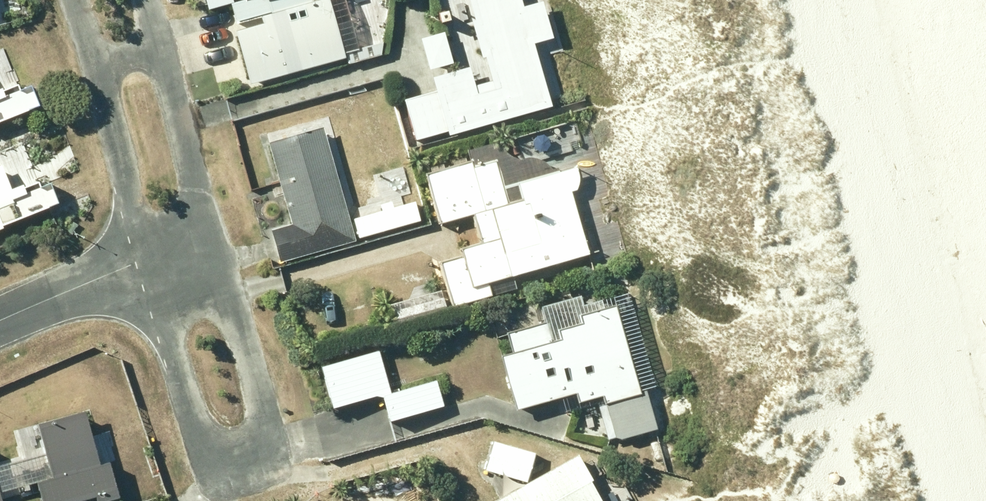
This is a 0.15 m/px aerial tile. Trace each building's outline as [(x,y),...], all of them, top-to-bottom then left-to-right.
[(231,1),(236,19),(262,12),(264,20),(236,28),(251,80),(345,53),(329,0),(235,0),(231,1)] [(472,17),(483,55),(487,53),(494,78),(476,83),(470,64),(433,75),(437,88),(405,97),(416,137),(448,127),(449,132),(551,102),(533,41),(542,38),(547,53),(557,50),(542,0),(536,0),(524,3),(523,0),(472,0),(476,15),(472,17)] [(422,35),(431,65),(453,59),(444,28),(422,35)] [(38,103),(30,84),(6,94),(2,85),(0,86),(0,118),(38,103)] [(323,123),(268,139),(292,221),(272,227),(282,259),(356,238),(323,123)] [(499,235),(461,245),(471,284),(598,250),(592,226),(583,229),(572,188),(583,185),(577,162),(554,169),(551,164),(548,160),(544,157),(540,155),(535,154),(530,153),(525,154),(520,156),(516,139),(501,143),(500,139),(468,148),(485,208),(491,206),(499,235)] [(437,148),(413,155),(419,178),(443,171),(437,148)] [(0,161),(0,224),(57,201),(49,182),(42,185),(38,176),(13,186),(2,160),(0,161)] [(576,294),(541,304),(545,319),(507,329),(512,349),(500,352),(515,407),(576,390),(578,400),(596,395),(608,437),(618,434),(621,436),(657,426),(646,386),(640,387),(619,309),(631,306),(627,291),(615,294),(617,301),(580,311),(576,294)] [(379,348),(323,362),(334,403),(381,391),(385,393),(391,417),(444,403),(437,377),(390,389),(379,348)] [(76,404),(13,426),(34,487),(97,465),(76,404)] [(486,466),(525,479),(534,451),(495,438),(486,466)] [(490,500),(608,500),(580,451),(490,500)] [(22,493),(25,500),(41,500),(37,489),(22,493)]
